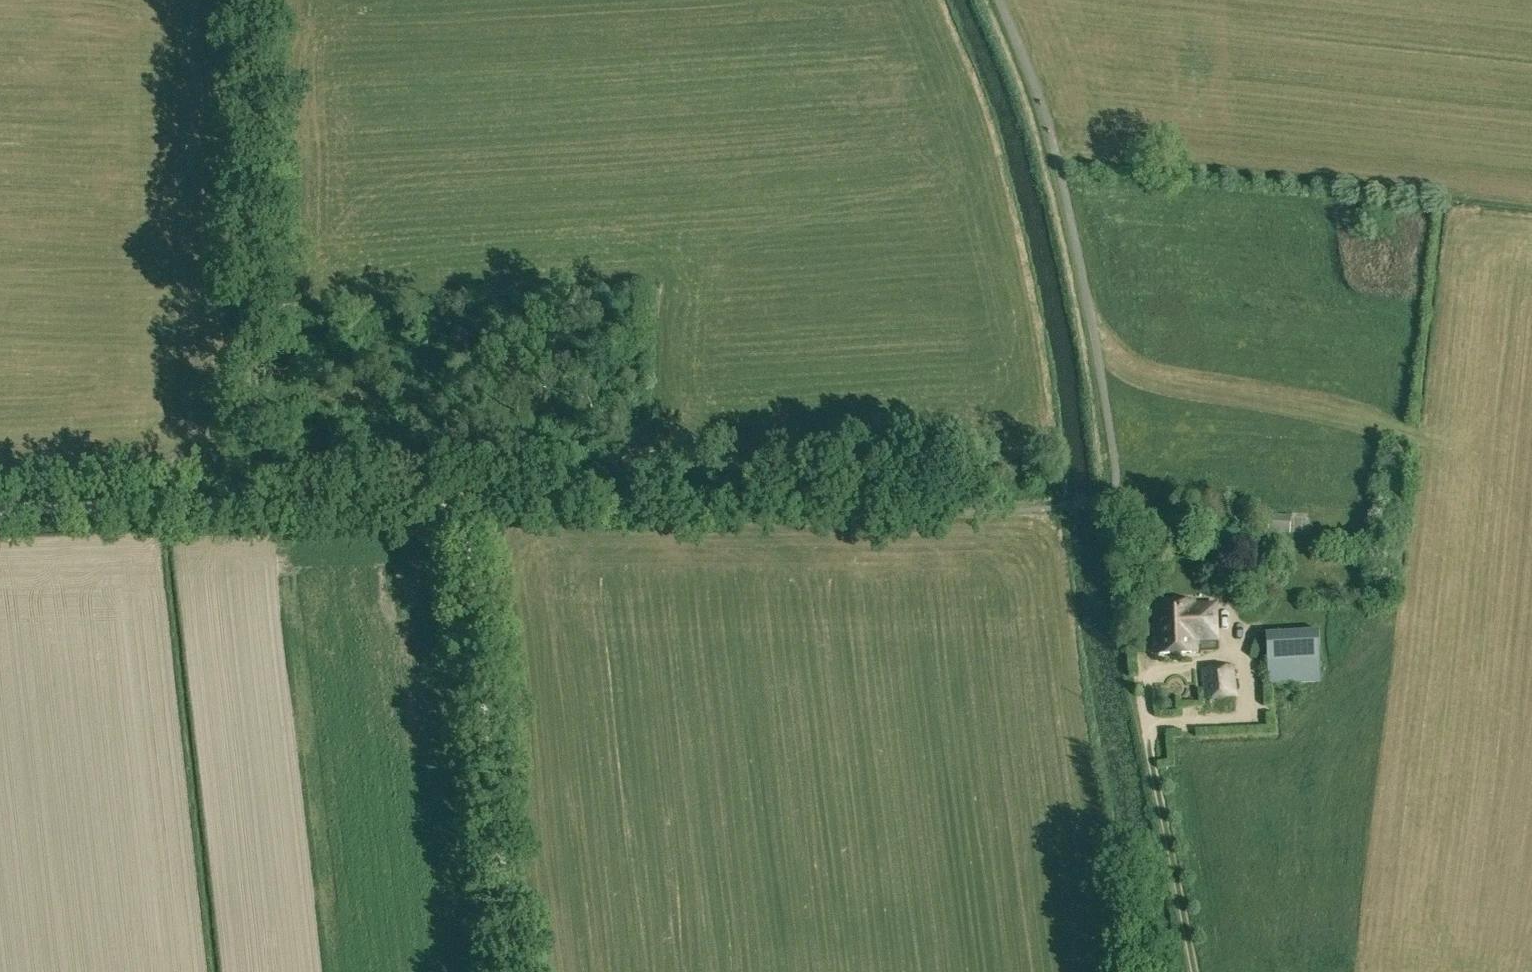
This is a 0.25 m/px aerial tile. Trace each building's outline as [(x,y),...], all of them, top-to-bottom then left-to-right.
[(1268,523),(1268,533),(1289,533),(1289,524),(1290,515),(1269,514),(1268,523)] [(1213,550),(1203,544),(1195,555),(1204,562),(1213,550)] [(1155,654),(1196,652),(1195,635),(1216,634),(1214,604),(1194,606),(1193,602),(1153,604),(1155,654)] [(1321,682),(1318,630),(1265,633),(1267,684),(1321,682)] [(1201,669),(1204,699),(1237,697),(1233,665),(1201,669)]
